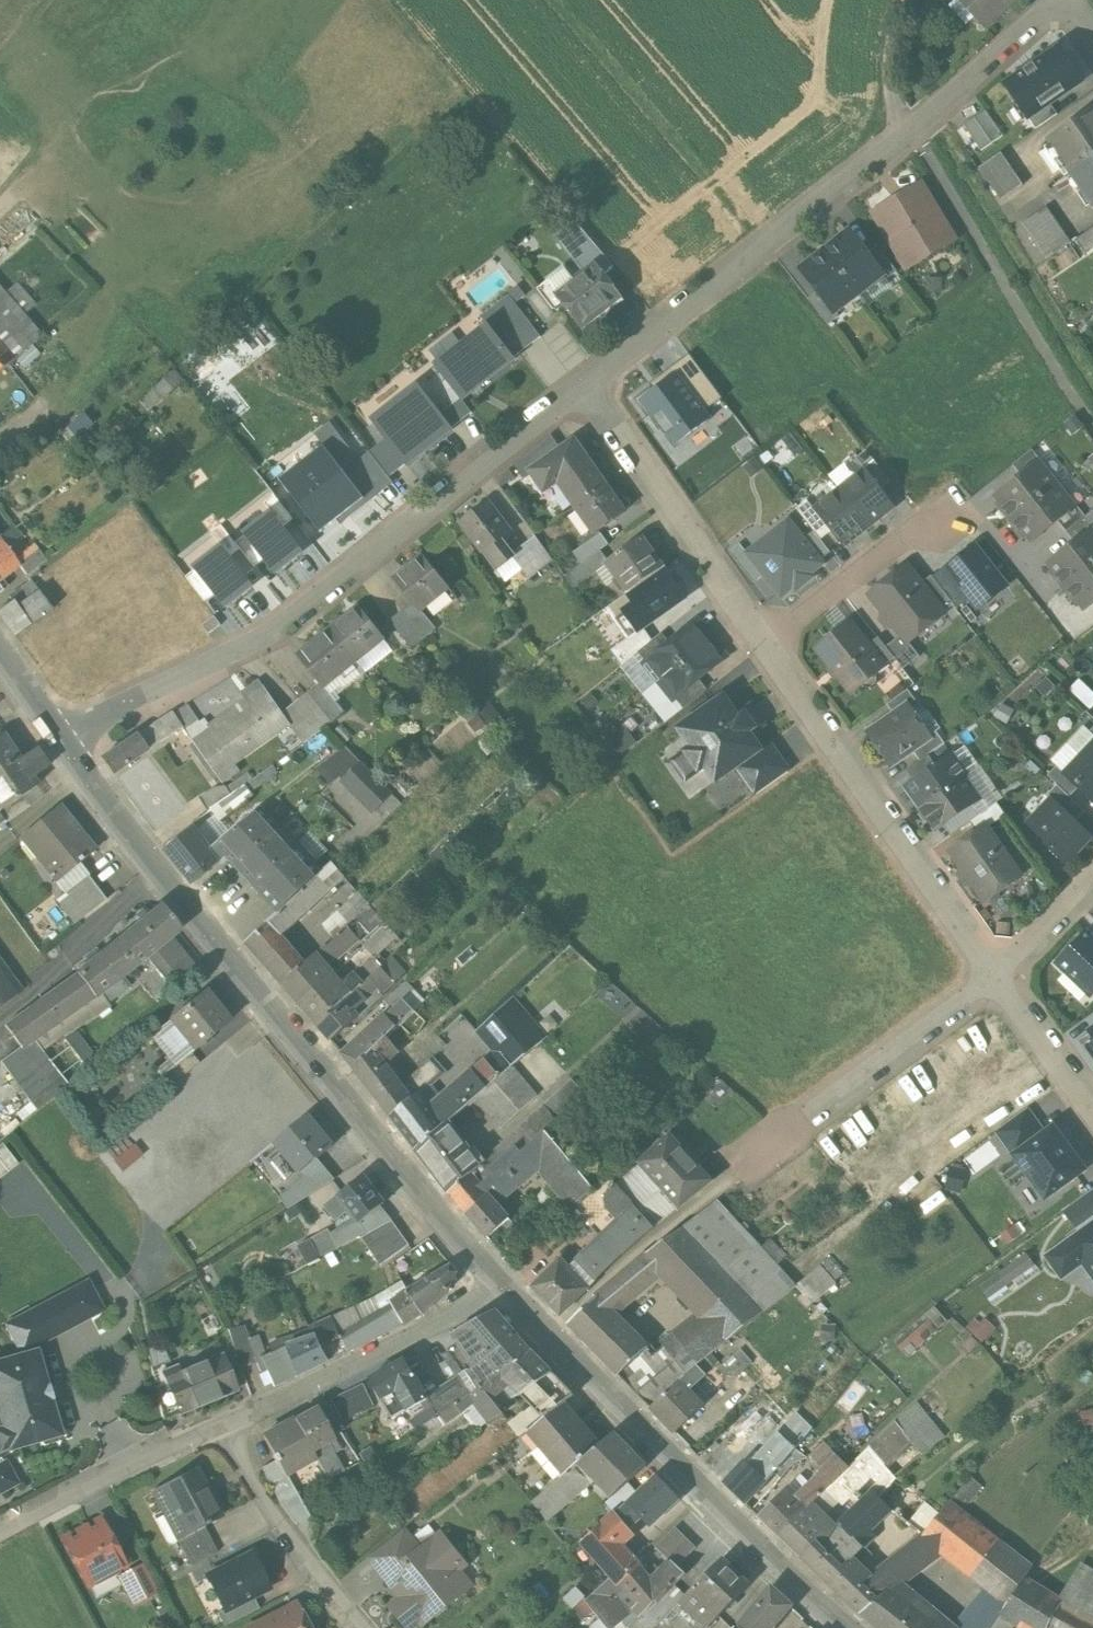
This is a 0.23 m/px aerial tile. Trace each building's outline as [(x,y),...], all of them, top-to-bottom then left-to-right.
[(983,24),(1006,3),(1008,5),(1013,0),(960,0),(983,24)] [(1023,74),(1006,86),(1020,106),(1024,104),(1031,115),(1028,117),(1029,119),(1050,104),(1082,83),(1060,50),(1037,65),(1036,64),(1022,73),(1023,74)] [(1050,104),(1029,119),(1036,129),(1058,114),(1050,104)] [(1048,140),(1071,173),(1092,159),(1092,108),(1048,140)] [(987,110),(965,124),(981,150),(1003,136),(987,110)] [(1023,185),(1001,152),(980,167),(1003,199),(1023,185)] [(1071,173),(1092,204),(1092,159),(1071,173)] [(880,216),(907,261),(949,236),(922,191),(880,216)] [(0,223),(0,255),(1,256),(36,226),(18,207),(0,223)] [(1048,207),(1023,223),(1046,257),(1071,240),(1048,207)] [(613,267),(574,221),(553,236),(583,274),(594,266),(602,275),(613,267)] [(1078,238),(1086,249),(1092,244),(1092,228),(1078,238)] [(866,253),(849,231),(825,250),(858,293),(882,275),(882,274),(866,253)] [(897,271),(877,245),(866,253),(882,274),(883,274),(882,275),(886,280),(897,271)] [(858,293),(825,250),(800,269),(818,291),(834,312),(835,311),(858,293)] [(583,274),(572,283),(577,290),(563,301),(584,328),(613,306),(608,300),(616,294),(602,275),(594,266),(583,274)] [(0,289),(0,342),(15,359),(41,336),(0,289)] [(834,312),(818,291),(808,300),(827,325),(839,316),(835,311),(834,312)] [(489,327),(514,359),(542,338),(509,296),(482,317),(489,327)] [(514,359),(489,327),(437,367),(442,374),(462,400),(515,360),(514,359)] [(0,342),(0,372),(15,359),(0,342)] [(691,357),(667,376),(669,379),(677,374),(706,412),(723,399),(691,357)] [(154,408),(184,383),(176,373),(147,399),(154,408)] [(462,400),(442,374),(421,390),(452,430),(472,414),(462,400)] [(673,448),(711,419),(706,412),(677,374),(669,379),(654,391),(651,387),(636,399),(673,448)] [(407,466),(453,431),(452,430),(421,390),(419,387),(373,422),(387,439),(406,465),(407,466)] [(82,414),(65,427),(74,438),(92,424),(82,414)] [(315,435),(324,447),(365,499),(337,521),(340,525),(394,483),(389,478),(369,452),(359,460),(330,423),(315,435)] [(523,479),(532,473),(531,472),(558,453),(547,438),(513,465),(523,479)] [(406,465),(387,439),(369,452),(389,478),(406,465)] [(558,453),(531,472),(532,473),(544,491),(558,481),(557,480),(579,464),(567,446),(558,453)] [(365,499),(324,447),(280,481),(321,533),(337,521),(365,499)] [(1032,450),(1013,465),(1021,475),(1037,462),(1040,460),(1032,450)] [(865,470),(881,490),(891,481),(867,451),(856,459),(865,470)] [(579,464),(557,480),(558,481),(576,507),(605,486),(587,459),(579,464)] [(1021,475),(994,496),(999,503),(997,504),(1011,521),(1056,485),(1037,462),(1021,475)] [(839,489),(869,527),(894,507),(881,490),(865,470),(839,489)] [(1056,485),(1011,521),(1024,538),(1026,537),(1031,543),(1058,522),(1074,509),(1056,485)] [(605,486),(576,507),(595,534),(624,513),(605,486)] [(869,527),(839,489),(814,509),(831,531),(844,547),(869,527)] [(274,514),(284,527),(293,520),(275,496),(266,503),(274,514)] [(814,509),(807,500),(796,509),(814,532),(820,540),(831,531),(814,509)] [(488,502),(460,523),(483,553),(497,571),(513,558),(515,556),(512,553),(502,540),(511,533),(488,502)] [(1074,509),(1058,522),(1066,532),(1085,517),(1077,507),(1074,509)] [(274,514),(245,536),(263,560),(275,577),(305,554),(284,527),(274,514)] [(1067,532),(1074,542),(1091,529),(1092,527),(1085,517),(1067,532)] [(804,540),(789,521),(768,538),(773,545),(753,561),(764,575),(781,597),(823,564),(820,560),(804,540)] [(230,558),(240,550),(236,543),(222,525),(211,533),(221,546),(230,558)] [(0,534),(0,566),(6,575),(19,565),(17,562),(15,558),(26,549),(10,526),(0,534)] [(1047,564),(1052,570),(1051,572),(1064,588),(1092,566),(1092,532),(1091,529),(1074,542),(1047,564)] [(804,540),(820,560),(830,552),(820,540),(814,532),(804,540)] [(582,564),(600,551),(609,545),(601,534),(574,552),(582,564)] [(245,536),(236,543),(240,550),(254,567),(263,560),(245,536)] [(515,556),(513,558),(528,579),(553,560),(535,536),(512,553),(515,556)] [(608,561),(606,563),(607,564),(628,593),(663,568),(642,538),(608,561)] [(26,549),(15,558),(17,562),(19,565),(26,574),(45,558),(33,543),(26,549)] [(754,583),(764,575),(753,561),(740,544),(729,553),(754,583)] [(253,588),(230,558),(221,546),(193,568),(195,571),(214,596),(224,610),(253,588)] [(975,546),(947,569),(969,597),(978,609),(1007,587),(975,546)] [(607,564),(606,563),(608,561),(600,551),(582,564),(564,576),(573,588),(607,564)] [(423,557),(394,580),(413,604),(418,610),(420,609),(447,586),(423,557)] [(1064,588),(1077,605),(1079,604),(1084,610),(1092,603),(1092,566),(1064,588)] [(920,584),(907,567),(870,596),(883,612),(880,619),(887,628),(894,626),(901,635),(907,642),(908,641),(930,624),(925,618),(937,609),(942,614),(943,613),(920,584)] [(663,568),(628,593),(606,608),(627,639),(643,629),(685,599),(663,568)] [(956,608),(969,597),(947,569),(934,579),(954,605),(956,608)] [(204,603),(214,596),(195,571),(185,578),(204,603)] [(934,579),(931,576),(920,584),(943,613),(954,605),(934,579)] [(54,586),(42,595),(52,610),(65,600),(54,586)] [(21,589),(10,597),(13,601),(0,610),(0,616),(14,637),(52,610),(42,595),(39,592),(28,599),(21,589)] [(437,630),(420,609),(418,610),(413,604),(403,612),(423,641),(437,630)] [(383,637),(360,608),(331,631),(355,660),(383,637)] [(403,612),(390,622),(412,650),(423,641),(403,612)] [(215,617),(202,626),(209,635),(221,626),(215,617)] [(850,623),(817,649),(851,692),(860,685),(863,688),(870,689),(876,684),(877,677),(874,674),(884,666),(867,646),(850,623)] [(691,626),(677,638),(678,639),(671,645),(670,643),(646,662),(648,664),(651,661),(658,668),(652,673),(659,681),(712,639),(704,630),(698,635),(691,626)] [(652,641),(643,629),(627,639),(611,650),(622,666),(638,652),(652,641)] [(331,631),(298,657),(319,684),(324,690),(326,689),(357,664),(355,660),(331,631)] [(638,652),(646,662),(670,643),(662,633),(652,641),(638,652)] [(901,635),(885,647),(894,658),(903,669),(919,656),(908,641),(907,642),(901,635)] [(885,647),(878,637),(867,646),(884,666),(894,658),(885,647)] [(712,639),(659,681),(666,690),(671,686),(677,693),(673,696),(675,698),(698,679),(697,678),(705,672),(706,673),(720,662),(712,653),(719,648),(712,639)] [(1036,679),(1052,679),(1052,661),(1036,661),(1036,679)] [(707,689),(698,679),(675,698),(683,708),(707,689)] [(324,690),(319,684),(308,693),(332,723),(345,713),(326,689),(324,690)] [(264,688),(191,740),(222,784),(239,772),(234,764),(290,725),(282,714),(264,688)] [(908,690),(887,705),(894,716),(908,706),(909,707),(916,702),(908,690)] [(332,723),(308,693),(299,700),(300,700),(326,727),(327,727),(332,723)] [(736,717),(723,699),(680,729),(693,748),(687,753),(699,769),(705,765),(716,780),(736,766),(759,750),(749,735),(755,730),(743,713),(736,717)] [(326,727),(300,700),(282,714),(290,725),(303,744),(326,727)] [(199,723),(187,705),(175,714),(184,728),(183,728),(187,733),(199,723)] [(894,716),(868,733),(890,765),(912,751),(930,738),(930,737),(909,707),(908,706),(894,716)] [(173,712),(164,718),(174,733),(175,734),(183,728),(184,728),(175,714),(173,712)] [(164,718),(125,742),(101,759),(112,774),(174,733),(164,718)] [(930,738),(912,751),(920,761),(928,756),(945,744),(936,732),(930,737),(930,738)] [(19,759),(2,735),(0,736),(0,772),(19,759)] [(1080,756),(1092,768),(1092,742),(1080,756)] [(759,750),(736,766),(756,795),(788,772),(768,744),(759,750)] [(345,746),(312,771),(329,788),(340,779),(342,781),(361,763),(345,746)] [(22,794),(22,795),(37,785),(31,777),(46,767),(34,749),(19,759),(0,772),(0,809),(22,794)] [(914,782),(906,788),(921,809),(965,778),(967,776),(952,756),(936,767),(914,782)] [(920,761),(906,771),(914,782),(936,767),(928,756),(920,761)] [(1080,756),(1064,773),(1079,788),(1092,802),(1092,768),(1080,756)] [(392,795),(361,763),(342,781),(374,813),(392,795)] [(1064,773),(1056,767),(1047,776),(1056,785),(1069,797),(1079,788),(1064,773)] [(245,777),(225,787),(231,795),(232,795),(250,783),(245,777)] [(965,778),(921,809),(936,830),(943,826),(973,805),(980,800),(965,778)] [(1069,797),(1056,785),(1046,795),(1051,800),(1052,799),(1076,822),(1085,812),(1069,797)] [(215,789),(199,799),(208,811),(211,809),(231,795),(225,787),(215,789)] [(30,805),(22,795),(22,794),(0,809),(0,826),(30,805)] [(247,817),(232,795),(231,795),(211,809),(227,832),(247,817)] [(1076,822),(1052,799),(1051,800),(1028,823),(1044,838),(1042,840),(1049,847),(1047,848),(1064,865),(1091,836),(1076,822)] [(96,848),(60,804),(19,837),(20,839),(29,833),(47,855),(39,862),(54,882),(96,848)] [(973,805),(943,826),(950,836),(980,815),(973,805)] [(285,838),(261,811),(210,850),(218,861),(223,858),(229,855),(245,874),(285,838)] [(162,844),(169,852),(189,834),(185,828),(162,844)] [(194,829),(189,834),(202,848),(205,845),(194,829)] [(1019,876),(986,829),(952,853),(985,900),(1019,876)] [(205,845),(202,848),(189,834),(169,852),(193,882),(218,861),(210,850),(205,845)] [(285,838),(245,874),(281,913),(321,875),(285,838)] [(281,913),(269,924),(280,937),(346,879),(333,864),(321,875),(281,913)] [(88,875),(56,899),(74,923),(106,899),(88,875)] [(360,894),(338,911),(347,927),(352,923),(357,919),(371,907),(360,894)] [(162,905),(103,953),(98,947),(84,958),(89,964),(77,973),(95,996),(101,991),(122,975),(147,956),(155,949),(172,935),(180,927),(162,905)] [(336,907),(325,924),(334,939),(347,927),(338,911),(336,907)] [(371,907),(357,919),(361,923),(356,927),(352,923),(347,927),(357,938),(381,918),(371,907)] [(357,919),(352,923),(356,927),(361,923),(357,919)] [(280,937),(269,924),(247,944),(281,985),(304,965),(280,937)] [(334,939),(327,945),(336,955),(357,938),(347,927),(334,939)] [(1057,963),(1091,995),(1092,992),(1092,940),(1086,933),(1057,963)] [(172,935),(155,949),(178,979),(195,966),(172,935)] [(304,965),(281,985),(295,1000),(328,970),(324,964),(330,961),(336,955),(327,945),(304,965)] [(372,957),(353,975),(363,986),(369,981),(383,969),(376,961),(372,957)] [(16,995),(0,973),(0,1007),(16,995)] [(77,973),(5,1025),(20,1046),(22,1049),(34,1040),(95,996),(77,973)] [(122,975),(101,991),(110,1002),(131,987),(122,975)] [(337,981),(304,1010),(317,1026),(349,995),(351,997),(359,990),(363,986),(353,975),(341,986),(337,981)] [(363,986),(359,990),(368,999),(377,991),(369,981),(363,986)] [(406,982),(397,991),(405,1000),(411,995),(415,992),(406,982)] [(205,989),(170,1018),(195,1049),(230,1021),(205,989)] [(349,995),(317,1026),(331,1042),(358,1017),(353,1012),(368,999),(359,990),(351,997),(349,995)] [(405,1000),(397,991),(385,1002),(393,1011),(403,1022),(415,1011),(409,1004),(405,1000)] [(415,999),(411,995),(405,1000),(409,1004),(415,999)] [(512,999),(477,1031),(494,1052),(484,1060),(500,1079),(512,1068),(546,1040),(512,999)] [(386,1037),(400,1052),(421,1034),(426,1024),(415,1011),(403,1022),(397,1027),(386,1037)] [(403,1022),(393,1011),(387,1017),(397,1027),(403,1022)] [(385,1014),(342,1054),(353,1068),(386,1037),(397,1027),(387,1017),(385,1014)] [(188,1053),(189,1054),(195,1049),(170,1018),(149,1036),(168,1059),(156,1069),(161,1075),(188,1053)] [(386,1037),(353,1068),(380,1104),(401,1086),(384,1064),(400,1052),(386,1037)] [(22,1049),(20,1046),(0,1061),(36,1111),(67,1085),(34,1040),(22,1049)] [(188,1053),(161,1075),(170,1086),(197,1064),(189,1054),(188,1053)] [(411,1099),(390,1117),(416,1151),(445,1127),(444,1126),(448,1123),(474,1099),(487,1088),(489,1090),(500,1079),(484,1060),(429,1108),(419,1094),(442,1072),(430,1059),(401,1086),(411,1099)] [(487,1088),(474,1099),(500,1130),(537,1098),(512,1068),(500,1079),(489,1090),(487,1088)] [(401,1086),(380,1104),(390,1117),(411,1099),(401,1086)] [(544,1107),(521,1129),(533,1145),(546,1134),(545,1132),(557,1122),(544,1107)] [(997,1133),(1014,1157),(1045,1135),(1028,1111),(997,1133)] [(307,1116),(275,1142),(300,1172),(332,1145),(307,1116)] [(448,1123),(444,1126),(445,1127),(416,1151),(449,1194),(471,1175),(481,1166),(448,1123)] [(1014,1157),(1045,1200),(1085,1171),(1054,1128),(1045,1135),(1014,1157)] [(507,1140),(484,1162),(489,1169),(515,1148),(516,1148),(522,1155),(533,1145),(521,1129),(507,1140)] [(593,1189),(546,1134),(533,1145),(522,1155),(535,1169),(549,1186),(570,1210),(593,1189)] [(709,1182),(670,1138),(640,1165),(680,1207),(709,1182)] [(989,1143),(942,1171),(953,1189),(1000,1161),(989,1143)] [(133,1145),(113,1162),(122,1173),(143,1155),(133,1145)] [(515,1148),(489,1169),(494,1175),(480,1187),(489,1195),(496,1203),(535,1169),(522,1155),(515,1148)] [(471,1175),(449,1194),(467,1215),(489,1195),(480,1187),(494,1175),(489,1169),(484,1162),(484,1163),(481,1166),(471,1175)] [(618,1185),(577,1222),(587,1233),(591,1229),(602,1241),(591,1252),(607,1269),(640,1240),(680,1207),(640,1165),(618,1185)] [(327,1184),(314,1168),(279,1197),(288,1209),(327,1184)] [(567,1212),(577,1222),(618,1185),(609,1175),(593,1189),(570,1210),(567,1212)] [(363,1176),(337,1196),(338,1196),(325,1206),(335,1220),(342,1214),(344,1218),(350,1213),(352,1216),(358,1223),(380,1205),(384,1203),(363,1176)] [(499,1207),(477,1225),(502,1255),(515,1241),(509,1234),(519,1224),(535,1241),(567,1212),(570,1210),(549,1186),(510,1220),(499,1207)] [(1063,1212),(1078,1233),(1092,1222),(1092,1190),(1063,1212)] [(489,1195),(467,1215),(477,1225),(499,1207),(496,1203),(489,1195)] [(761,1249),(717,1202),(682,1229),(763,1314),(796,1288),(797,1287),(796,1286),(777,1267),(761,1249)] [(380,1205),(358,1223),(365,1232),(390,1218),(380,1205)] [(352,1216),(328,1233),(339,1247),(365,1232),(358,1223),(352,1216)] [(391,1221),(361,1238),(380,1267),(408,1245),(391,1221)] [(1051,1252),(1053,1255),(1051,1256),(1049,1263),(1054,1269),(1061,1269),(1062,1268),(1064,1270),(1080,1258),(1089,1270),(1087,1272),(1092,1280),(1092,1222),(1078,1233),(1051,1252)] [(763,1314),(682,1229),(646,1254),(664,1273),(705,1316),(728,1341),(763,1314)] [(328,1233),(311,1244),(319,1258),(339,1247),(328,1233)] [(311,1244),(308,1239),(297,1246),(307,1264),(319,1258),(311,1244)] [(787,1257),(771,1239),(761,1249),(777,1267),(787,1257)] [(571,1271),(561,1260),(533,1288),(560,1316),(607,1270),(607,1269),(591,1252),(588,1249),(577,1261),(578,1263),(571,1271)] [(646,1255),(595,1297),(608,1309),(617,1301),(623,1307),(664,1273),(646,1254),(646,1255)] [(1026,1254),(980,1288),(988,1299),(1034,1265),(1026,1254)] [(451,1265),(408,1292),(422,1313),(448,1289),(456,1272),(451,1265)] [(821,1266),(796,1286),(797,1287),(796,1288),(812,1304),(836,1284),(821,1266)] [(87,1283),(7,1325),(21,1352),(23,1351),(25,1356),(34,1354),(32,1346),(101,1310),(87,1283)] [(405,1287),(376,1303),(381,1311),(392,1304),(403,1324),(416,1318),(422,1313),(408,1292),(405,1287)] [(608,1309),(595,1297),(593,1298),(595,1299),(568,1324),(617,1374),(645,1347),(623,1324),(627,1320),(616,1309),(612,1313),(608,1309)] [(381,1311),(354,1327),(354,1328),(341,1335),(349,1351),(403,1324),(392,1304),(381,1311)] [(518,1336),(495,1309),(471,1323),(489,1349),(492,1353),(518,1336)] [(903,1344),(918,1356),(947,1321),(932,1309),(903,1344)] [(987,1347),(998,1325),(979,1315),(972,1329),(982,1335),(978,1342),(987,1347)] [(349,1316),(334,1323),(339,1336),(341,1335),(354,1328),(354,1327),(349,1316)] [(705,1316),(664,1347),(686,1376),(696,1366),(707,1357),(728,1341),(705,1316)] [(334,1323),(313,1330),(316,1336),(316,1335),(321,1345),(339,1336),(334,1323)] [(471,1323),(455,1332),(460,1341),(470,1360),(484,1353),(489,1349),(471,1323)] [(244,1325),(229,1329),(242,1367),(256,1362),(254,1358),(254,1357),(255,1357),(244,1325)] [(255,1357),(254,1358),(256,1362),(260,1372),(266,1369),(274,1386),(329,1361),(321,1345),(316,1335),(316,1336),(255,1357)] [(492,1353),(492,1354),(483,1361),(495,1376),(498,1373),(499,1373),(531,1351),(518,1336),(492,1353)] [(443,1351),(460,1380),(460,1379),(474,1368),(470,1360),(460,1341),(443,1351)] [(650,1343),(645,1347),(653,1355),(657,1352),(650,1343)] [(181,1413),(164,1372),(167,1371),(164,1364),(169,1362),(161,1344),(147,1348),(151,1369),(163,1420),(181,1413)] [(657,1352),(653,1355),(645,1347),(617,1374),(651,1408),(686,1376),(664,1347),(657,1352)] [(741,1350),(718,1370),(724,1377),(732,1378),(752,1363),(741,1350)] [(557,1377),(531,1351),(499,1373),(511,1386),(525,1401),(557,1377)] [(0,1363),(0,1410),(6,1431),(10,1429),(15,1446),(10,1447),(11,1448),(58,1434),(52,1414),(54,1414),(42,1373),(41,1373),(35,1353),(34,1354),(25,1356),(0,1363)] [(221,1355),(181,1372),(178,1366),(167,1371),(164,1372),(181,1413),(236,1390),(230,1377),(236,1374),(230,1361),(225,1364),(221,1355)] [(716,1368),(707,1357),(696,1366),(686,1376),(651,1408),(674,1433),(710,1399),(697,1386),(716,1368)] [(405,1359),(370,1378),(381,1398),(397,1390),(408,1410),(427,1398),(405,1359)] [(460,1380),(427,1398),(431,1405),(436,1415),(455,1402),(468,1393),(479,1386),(495,1376),(483,1361),(474,1368),(460,1379),(460,1380)] [(495,1376),(479,1386),(492,1400),(511,1386),(499,1373),(498,1373),(495,1376)] [(557,1377),(525,1401),(533,1409),(543,1420),(560,1407),(574,1396),(557,1377)] [(363,1385),(332,1400),(342,1421),(373,1406),(363,1385)] [(492,1400),(479,1386),(468,1393),(490,1422),(502,1414),(492,1400)] [(397,1390),(381,1398),(393,1419),(408,1410),(397,1390)] [(490,1422),(468,1393),(455,1402),(464,1413),(478,1431),(490,1422)] [(747,1411),(758,1421),(774,1405),(765,1395),(753,1405),(747,1411)] [(423,1443),(464,1413),(455,1402),(436,1415),(414,1430),(423,1443)] [(945,1438),(916,1403),(904,1414),(932,1448),(945,1438)] [(414,1430),(436,1415),(431,1405),(408,1421),(414,1430)] [(596,1449),(560,1407),(543,1420),(523,1436),(536,1452),(541,1448),(565,1475),(573,1468),(580,1462),(596,1449)] [(316,1408),(294,1420),(311,1451),(323,1444),(334,1437),(316,1408)] [(524,1414),(509,1425),(513,1430),(520,1438),(523,1436),(543,1420),(533,1409),(524,1416),(524,1414)] [(932,1448),(904,1414),(895,1422),(911,1441),(923,1455),(932,1448)] [(779,1434),(795,1451),(807,1438),(813,1430),(798,1415),(779,1434)] [(294,1420),(264,1437),(274,1456),(273,1457),(275,1461),(277,1464),(278,1463),(285,1475),(286,1474),(315,1458),(311,1451),(294,1420)] [(911,1441),(895,1422),(848,1468),(830,1486),(828,1488),(845,1504),(850,1499),(858,1506),(872,1493),(872,1492),(878,1498),(895,1478),(886,1465),(911,1441)] [(646,1467),(614,1434),(596,1449),(580,1462),(612,1496),(628,1483),(646,1467)] [(779,1434),(751,1467),(767,1483),(795,1451),(779,1434)] [(323,1444),(331,1457),(342,1450),(334,1437),(323,1444)] [(848,1468),(824,1442),(807,1460),(830,1486),(848,1468)] [(323,1444),(311,1451),(315,1458),(326,1476),(337,1468),(331,1457),(323,1444)] [(310,1518),(286,1474),(285,1475),(278,1463),(277,1464),(275,1461),(263,1468),(266,1479),(279,1503),(295,1525),(310,1518)] [(744,1461),(724,1484),(745,1504),(767,1483),(751,1467),(744,1461)] [(0,1467),(0,1490),(14,1483),(5,1464),(0,1467)] [(196,1468),(151,1492),(162,1511),(170,1507),(185,1536),(203,1527),(210,1523),(209,1523),(221,1516),(206,1488),(207,1488),(196,1468)] [(565,1475),(532,1503),(546,1521),(574,1496),(571,1492),(585,1480),(573,1468),(565,1475)] [(676,1498),(656,1476),(644,1490),(616,1515),(625,1526),(640,1513),(644,1518),(653,1509),(660,1516),(676,1498)] [(971,1478),(949,1505),(961,1515),(964,1512),(983,1489),(971,1478)] [(612,1496),(605,1503),(614,1513),(636,1493),(628,1483),(612,1496)] [(807,1507),(789,1490),(759,1517),(778,1535),(807,1507)] [(858,1506),(839,1525),(864,1548),(865,1547),(875,1536),(867,1527),(888,1506),(878,1498),(872,1492),(872,1493),(858,1506)] [(926,1502),(907,1524),(921,1537),(922,1536),(940,1514),(926,1502)] [(837,1527),(813,1503),(808,1508),(807,1507),(778,1535),(801,1558),(816,1542),(844,1569),(864,1548),(839,1525),(837,1527)] [(940,1514),(964,1533),(974,1520),(964,1512),(961,1515),(949,1505),(940,1514)] [(616,1515),(614,1513),(603,1524),(620,1544),(632,1534),(625,1526),(616,1515)] [(964,1533),(940,1514),(922,1536),(942,1552),(947,1555),(964,1533)] [(999,1540),(974,1520),(964,1533),(989,1553),(999,1540)] [(101,1522),(65,1541),(87,1583),(124,1564),(101,1522)] [(620,1544),(603,1524),(584,1541),(613,1577),(619,1585),(622,1583),(639,1568),(634,1560),(620,1544)] [(557,1534),(550,1525),(546,1529),(553,1537),(557,1534)] [(185,1536),(177,1541),(191,1567),(216,1553),(203,1527),(185,1536)] [(675,1529),(656,1548),(671,1563),(673,1561),(678,1566),(695,1548),(675,1529)] [(404,1531),(373,1555),(390,1577),(421,1553),(404,1531)] [(989,1553),(964,1533),(947,1555),(972,1575),(989,1553)] [(390,1577),(406,1597),(392,1608),(408,1627),(413,1627),(424,1619),(427,1623),(460,1596),(447,1579),(464,1565),(442,1536),(421,1553),(390,1577)] [(871,1577),(861,1585),(876,1602),(878,1604),(894,1591),(942,1552),(922,1536),(921,1537),(871,1577)] [(988,1588),(1008,1604),(1024,1580),(1033,1567),(999,1540),(989,1553),(972,1575),(988,1588)] [(844,1569),(816,1542),(801,1558),(860,1614),(876,1602),(861,1585),(871,1577),(860,1565),(872,1554),(865,1547),(864,1548),(844,1569)] [(251,1554),(208,1576),(225,1610),(226,1611),(253,1597),(268,1589),(251,1554)] [(680,1602),(708,1627),(709,1627),(751,1585),(722,1559),(686,1596),(680,1602)] [(650,1581),(639,1568),(622,1583),(647,1610),(674,1584),(683,1574),(671,1563),(650,1581)] [(158,1591),(143,1564),(119,1576),(134,1603),(158,1591)] [(1083,1567),(1063,1603),(1092,1620),(1092,1573),(1083,1567)] [(613,1577),(585,1602),(595,1613),(615,1597),(612,1591),(619,1585),(613,1577)] [(1024,1580),(1008,1604),(1001,1614),(1024,1627),(1092,1627),(1092,1620),(1063,1603),(1024,1580)] [(645,1612),(627,1627),(628,1627),(655,1627),(680,1602),(686,1596),(674,1584),(647,1610),(645,1612)] [(976,1603),(996,1621),(1001,1614),(1008,1604),(988,1588),(976,1603)] [(740,1627),(771,1627),(789,1606),(771,1589),(740,1627)] [(894,1591),(878,1604),(876,1602),(860,1614),(878,1627),(932,1627),(935,1625),(928,1620),(907,1603),(894,1591)] [(253,1597),(226,1611),(225,1610),(217,1614),(224,1627),(259,1609),(253,1597)] [(615,1597),(595,1613),(606,1627),(616,1627),(631,1615),(615,1597)] [(957,1627),(992,1627),(996,1621),(976,1603),(967,1615),(957,1627)] [(264,1627),(257,1625),(251,1627),(303,1627),(299,1622),(301,1615),(298,1609),(291,1607),(285,1610),(283,1617),(264,1627)] [(938,1620),(931,1615),(928,1620),(935,1625),(938,1620)]
